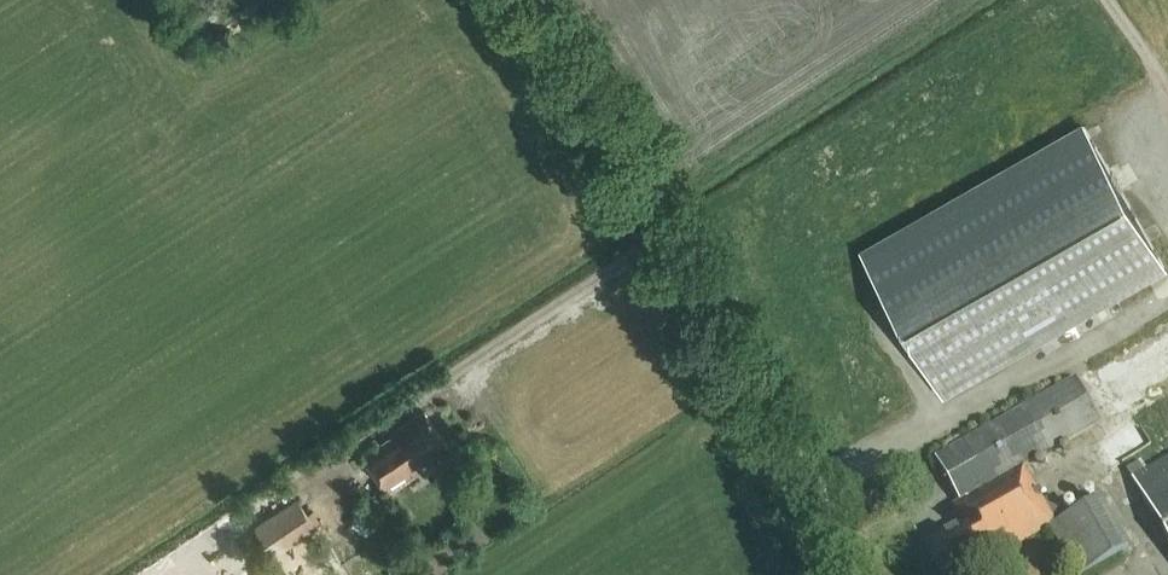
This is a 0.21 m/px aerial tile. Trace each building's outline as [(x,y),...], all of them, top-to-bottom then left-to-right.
[(1164,267),(1109,172),(1083,126),(861,254),(887,299),(941,394),(1164,267)] [(1091,367),(1109,402),(1129,391),(1133,397),(1167,378),(1167,337),(1163,328),(1091,367)] [(986,566),(1050,529),(1076,574),(1083,574),(1129,549),(1100,499),(1055,525),(1022,467),(1099,423),(1074,380),(935,459),(960,503),(953,508),(963,526),(929,543),(947,574),(960,574),(984,561),(986,566)] [(449,450),(424,413),(363,453),(388,490),(449,450)] [(1132,480),(1167,543),(1167,459),(1132,480)] [(254,527),(274,557),(317,529),(315,526),(321,523),(313,511),(307,515),(296,499),(254,527)]
